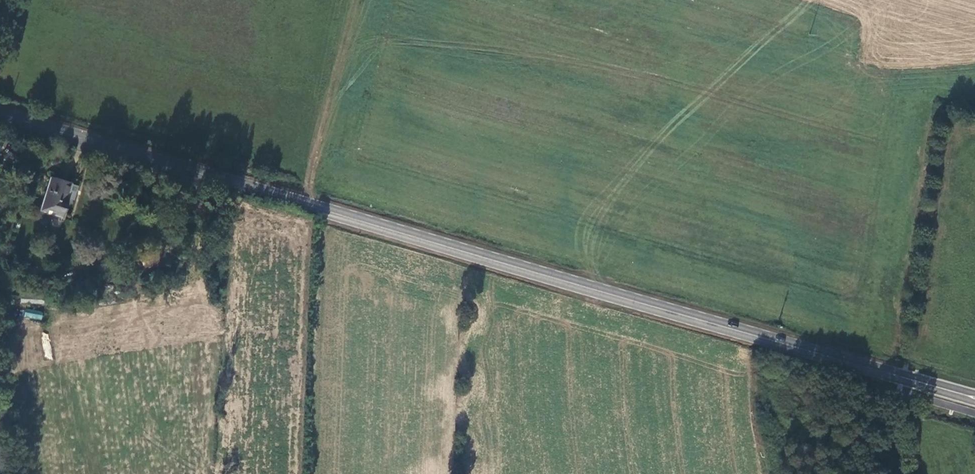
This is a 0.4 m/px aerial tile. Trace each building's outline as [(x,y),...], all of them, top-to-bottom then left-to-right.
[(11,146),(5,155),(13,161),(20,152),(11,146)] [(71,182),(51,175),(41,209),(63,216),(68,199),(67,198),(71,182)] [(44,304),(44,301),(44,295),(21,294),(21,303),(44,304)]
